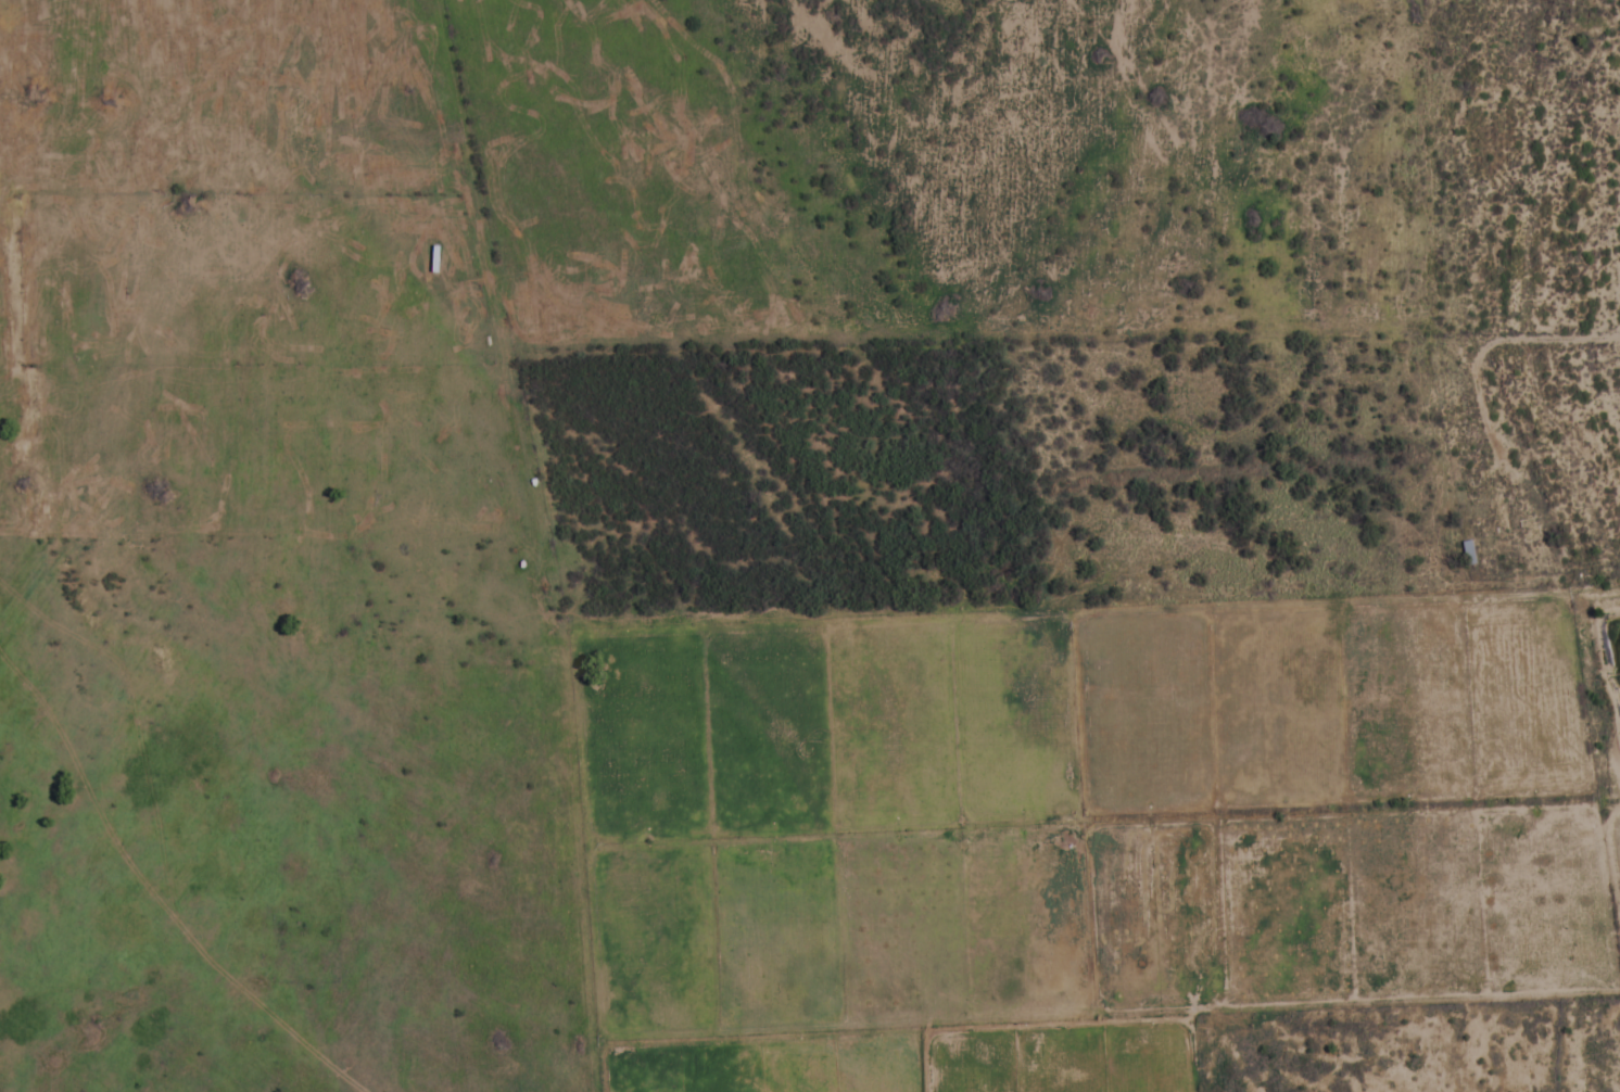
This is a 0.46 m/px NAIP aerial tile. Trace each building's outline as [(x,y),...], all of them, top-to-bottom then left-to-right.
[(1464,567),(1475,566),(1472,542),(1462,543),(1464,567)]
